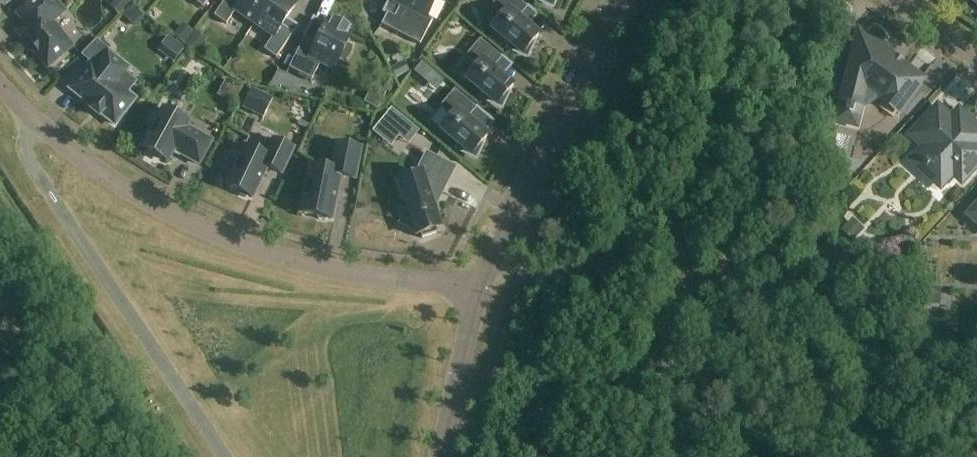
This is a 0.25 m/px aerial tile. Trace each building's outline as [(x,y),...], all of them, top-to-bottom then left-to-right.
[(73,46),(53,22),(65,12),(55,0),(33,0),(17,13),(26,24),(17,32),(48,68),(73,46)] [(111,6),(120,14),(130,4),(126,0),(117,0),(111,6)] [(271,0),(225,0),(214,16),(227,25),(236,11),(254,24),(271,0)] [(254,24),(273,37),(264,50),(277,58),(293,33),(282,26),(298,3),(293,0),(271,0),(254,24)] [(436,0),(392,0),(392,1),(400,6),(395,17),(388,13),(382,25),(420,45),(433,20),(428,17),(436,0)] [(533,43),(539,36),(519,19),(528,8),(519,0),(496,0),(492,5),(501,18),(492,29),(511,45),(509,48),(527,56),(533,43)] [(132,6),(122,16),(134,27),(143,17),(132,6)] [(333,23),(328,21),(316,44),(305,38),(289,68),(312,80),(321,64),(334,70),(340,59),(345,62),(351,56),(353,47),(347,44),(353,33),(348,31),(349,29),(342,24),(334,21),(333,23)] [(183,24),(173,35),(183,44),(193,33),(183,24)] [(200,52),(209,39),(197,32),(188,45),(200,52)] [(501,107),(508,93),(513,86),(493,69),(502,58),(480,39),(466,56),(475,69),(467,79),(486,95),(484,98),(501,107)] [(898,67),(876,50),(877,45),(856,40),(835,126),(860,131),(866,104),(870,101),(874,99),(878,96),(899,112),(923,79),(901,63),(898,67)] [(91,63),(70,89),(93,107),(91,110),(100,117),(102,115),(115,125),(136,99),(130,94),(139,83),(126,73),(130,68),(108,51),(103,47),(91,63)] [(398,80),(410,74),(406,64),(393,70),(398,80)] [(296,94),(301,81),(279,70),(273,83),(296,94)] [(217,97),(234,106),(243,89),(226,80),(217,97)] [(387,83),(383,90),(390,93),(394,86),(387,83)] [(364,105),(377,111),(385,94),(372,87),(364,105)] [(444,87),(438,94),(446,100),(452,93),(444,87)] [(266,118),(275,99),(254,89),(245,108),(266,118)] [(476,157),(482,143),(488,136),(468,120),(477,109),(454,90),(452,93),(446,100),(441,106),(450,119),(441,129),(460,145),(458,149),(476,157)] [(937,107),(910,136),(924,148),(918,155),(925,162),(924,164),(927,168),(929,165),(947,182),(956,172),(965,180),(976,167),(976,127),(972,122),(959,110),(951,119),(937,107)] [(190,123),(164,109),(161,114),(158,112),(151,124),(154,125),(142,147),(169,161),(174,151),(199,165),(212,141),(187,127),(190,123)] [(392,111),(373,134),(392,149),(400,139),(409,146),(419,134),(392,111)] [(282,174),(294,149),(274,139),(266,156),(245,146),(226,185),(239,192),(240,195),(246,198),(249,196),(253,198),(268,167),(282,174)] [(355,179),(362,148),(337,143),(332,169),(310,165),(300,213),(317,216),(319,219),(325,221),(328,219),(333,220),(341,176),(355,179)] [(443,193),(455,168),(427,153),(420,167),(421,173),(399,181),(408,208),(400,224),(415,231),(417,236),(421,235),(422,239),(438,233),(437,230),(441,228),(431,198),(434,197),(438,190),(443,193)] [(968,216),(976,224),(976,206),(968,216)] [(850,222),(843,230),(854,241),(862,233),(850,222)] [(928,287),(927,305),(941,306),(942,288),(928,287)]
